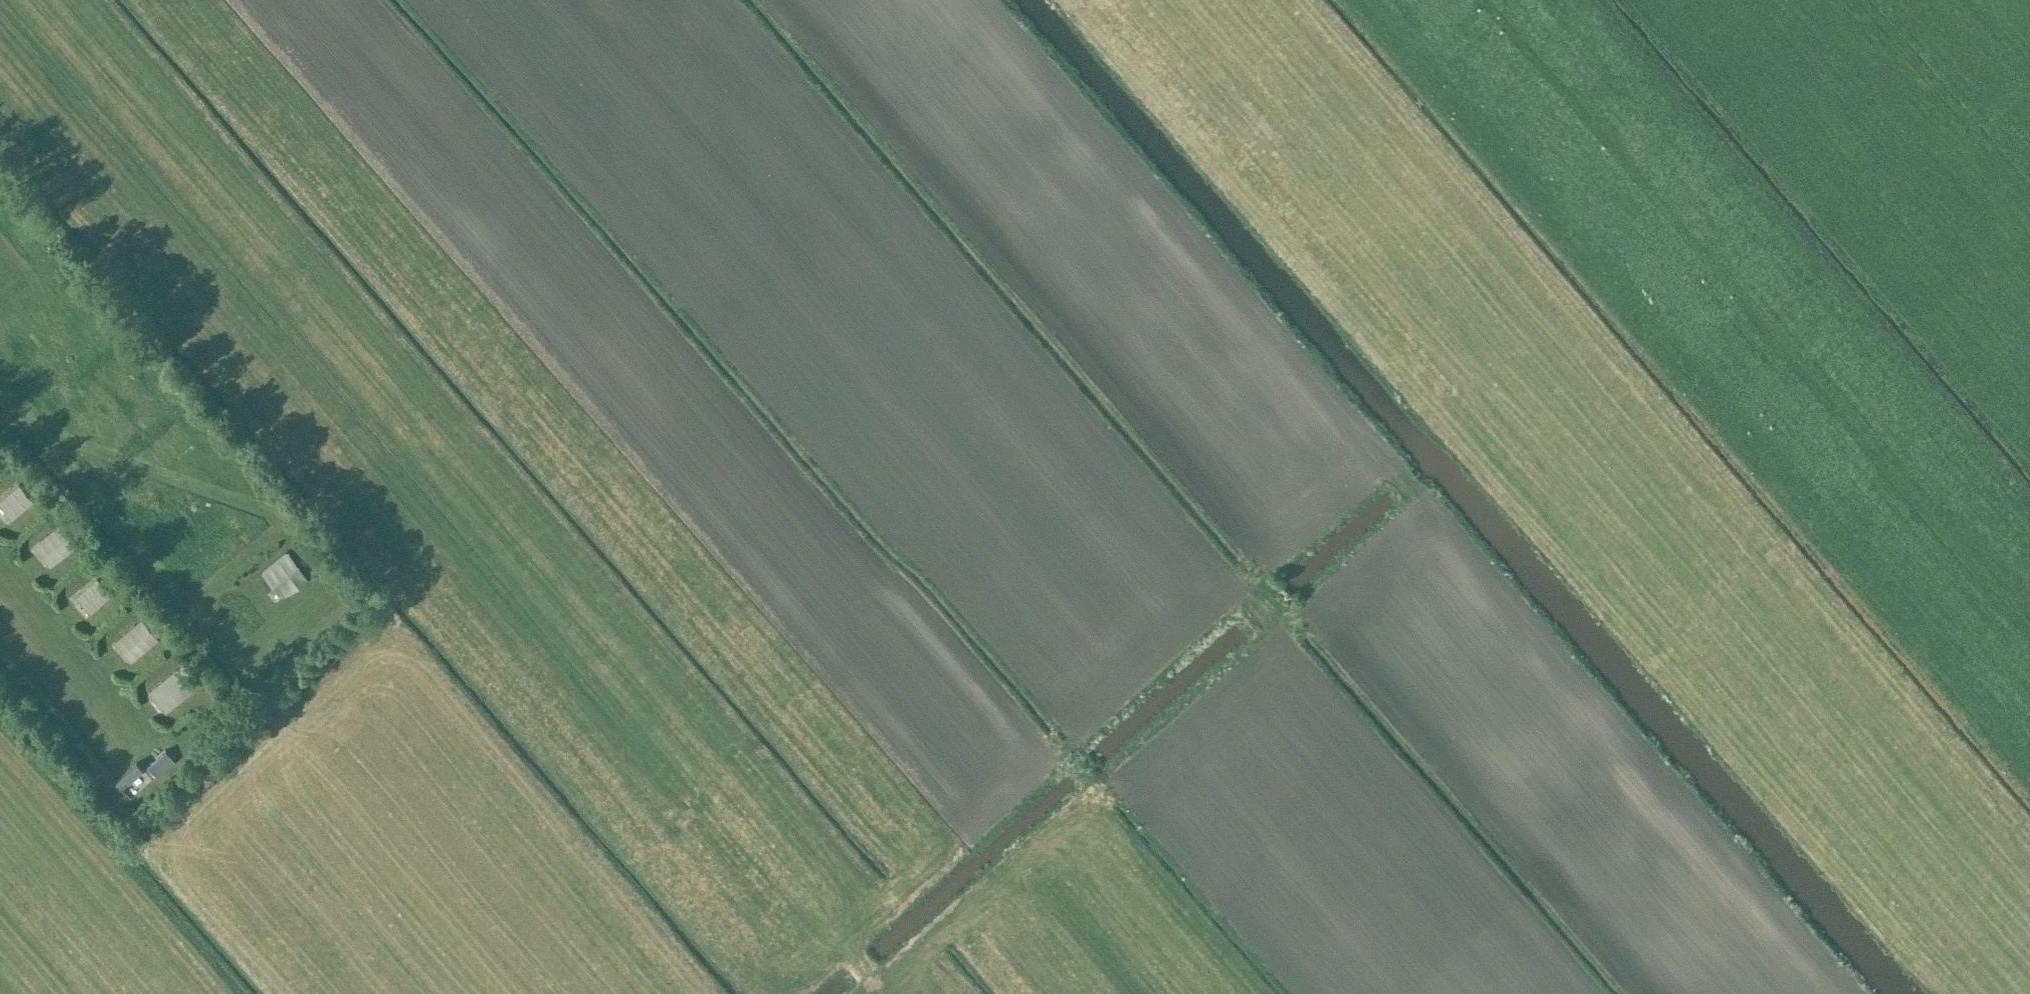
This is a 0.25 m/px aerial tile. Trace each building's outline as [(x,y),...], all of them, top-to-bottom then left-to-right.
[(0,496),(0,505),(13,519),(34,499),(16,481),(0,496)] [(60,520),(32,542),(49,564),(78,542),(60,520)] [(101,578),(77,584),(82,607),(107,602),(101,578)] [(128,660),(158,640),(142,616),(112,636),(128,660)] [(157,776),(175,761),(164,749),(147,765),(157,776)]
